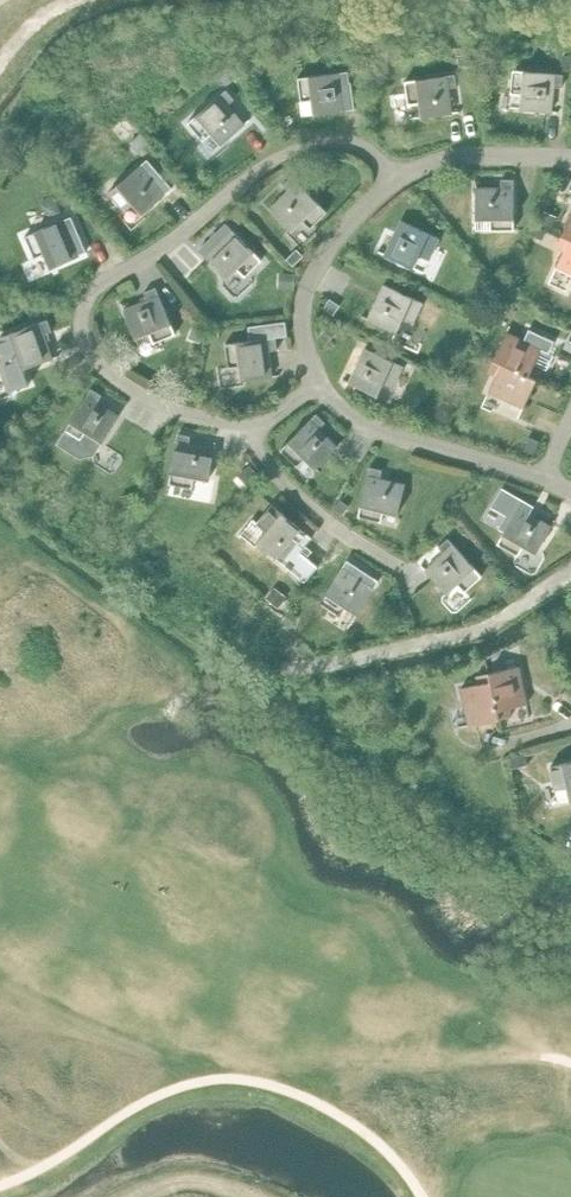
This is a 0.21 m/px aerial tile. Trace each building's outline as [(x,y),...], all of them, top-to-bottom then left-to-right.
[(474,54),(459,55),(460,66),(474,64),(474,54)] [(253,57),(246,69),(257,76),(264,64),(259,60),(253,57)] [(231,65),(218,74),(226,84),(238,76),(231,65)] [(512,69),(510,93),(521,94),(520,108),(551,111),(553,86),(562,87),(563,74),(512,69)] [(348,71),(298,77),(301,101),(312,100),(313,114),(344,110),(354,109),(352,88),(348,89),(347,84),(350,84),(348,71)] [(455,74),(405,81),(408,105),(419,103),(421,117),(452,113),(448,88),(457,86),(455,74)] [(226,89),(187,122),(203,141),(211,134),(221,144),(244,124),(228,105),(234,99),(226,89)] [(141,133),(134,139),(143,150),(150,144),(149,142),(141,133)] [(147,159),(108,192),(124,210),(132,203),(142,214),(165,194),(149,174),(155,168),(147,159)] [(288,190),(270,208),(292,230),(302,220),(310,228),(327,212),(292,175),(282,184),(288,190)] [(494,179),(475,179),(475,188),(475,219),(490,219),(490,230),(514,230),(514,179),(501,179),(501,184),(494,184),(494,179)] [(556,216),(544,211),(540,222),(552,227),(556,216)] [(561,235),(570,239),(570,214),(561,235)] [(71,216),(24,236),(34,258),(44,254),(50,267),(78,255),(68,231),(76,228),(71,216)] [(401,220),(384,255),(413,268),(419,255),(429,259),(439,238),(401,220)] [(226,223),(199,250),(227,279),(237,269),(244,276),(262,259),(226,223)] [(547,230),(534,224),(529,233),(542,240),(547,230)] [(561,235),(556,246),(564,250),(556,266),(570,273),(570,239),(561,235)] [(297,249),(287,259),(293,265),(303,255),(297,249)] [(501,268),(491,276),(499,285),(508,277),(501,268)] [(286,273),(284,287),(293,288),(294,274),(286,273)] [(384,284),(368,319),(396,332),(402,319),(412,324),(422,302),(384,284)] [(147,300),(123,309),(136,338),(149,333),(153,343),(175,334),(156,287),(144,292),(147,300)] [(502,294),(497,304),(507,309),(512,299),(502,294)] [(342,303),(331,297),(325,306),(336,313),(342,303)] [(0,336),(0,339),(7,358),(0,360),(0,367),(9,391),(30,383),(24,368),(52,358),(44,334),(52,331),(47,319),(0,336)] [(250,340),(225,343),(228,367),(239,366),(241,380),(272,376),(269,350),(277,349),(275,337),(287,335),(285,321),(248,326),(250,340)] [(329,325),(320,335),(327,341),(337,331),(329,325)] [(218,326),(207,327),(208,340),(219,339),(218,326)] [(201,333),(192,328),(186,341),(195,345),(201,333)] [(506,332),(494,359),(536,379),(542,368),(534,364),(541,349),(549,353),(554,340),(528,329),(524,339),(506,332)] [(365,347),(349,382),(377,395),(383,382),(393,387),(403,365),(365,347)] [(494,359),(488,371),(496,374),(489,391),(523,407),(536,379),(494,359)] [(64,431),(56,443),(80,458),(94,455),(102,442),(119,416),(97,402),(102,395),(91,388),(64,431)] [(316,413),(280,449),(297,466),(305,458),(315,469),(337,446),(319,428),(325,422),(316,413)] [(178,433),(169,483),(192,488),(194,477),(208,479),(214,449),(189,444),(190,436),(178,433)] [(528,438),(523,450),(535,454),(539,442),(528,438)] [(370,466),(358,516),(381,522),(384,511),(398,514),(405,484),(380,478),(382,470),(370,466)] [(249,467),(242,474),(252,484),(259,477),(249,467)] [(502,487),(491,506),(512,517),(497,543),(518,555),(523,546),(536,553),(551,526),(529,513),(534,506),(523,499),(502,487)] [(136,492),(123,495),(125,505),(138,502),(136,492)] [(339,499),(333,508),(342,514),(348,506),(339,499)] [(266,531),(257,542),(281,562),(297,542),(304,547),(312,537),(273,505),(258,524),(266,531)] [(444,553),(425,570),(446,593),(457,584),(464,592),(482,575),(448,538),(438,546),(444,553)] [(347,559),(319,602),(339,615),(345,606),(357,614),(374,587),(353,573),(357,566),(347,559)] [(512,586),(503,593),(510,601),(519,594),(512,586)] [(271,589),(266,597),(278,605),(283,596),(271,589)] [(289,610),(282,621),(289,626),(297,615),(289,610)] [(519,666),(489,672),(499,718),(511,716),(509,707),(527,703),(519,666)] [(499,718),(489,672),(477,675),(478,683),(461,687),(469,725),(499,718)] [(521,753),(509,757),(512,768),(524,764),(521,753)] [(551,765),(556,789),(567,786),(570,800),(570,761),(551,765)]
